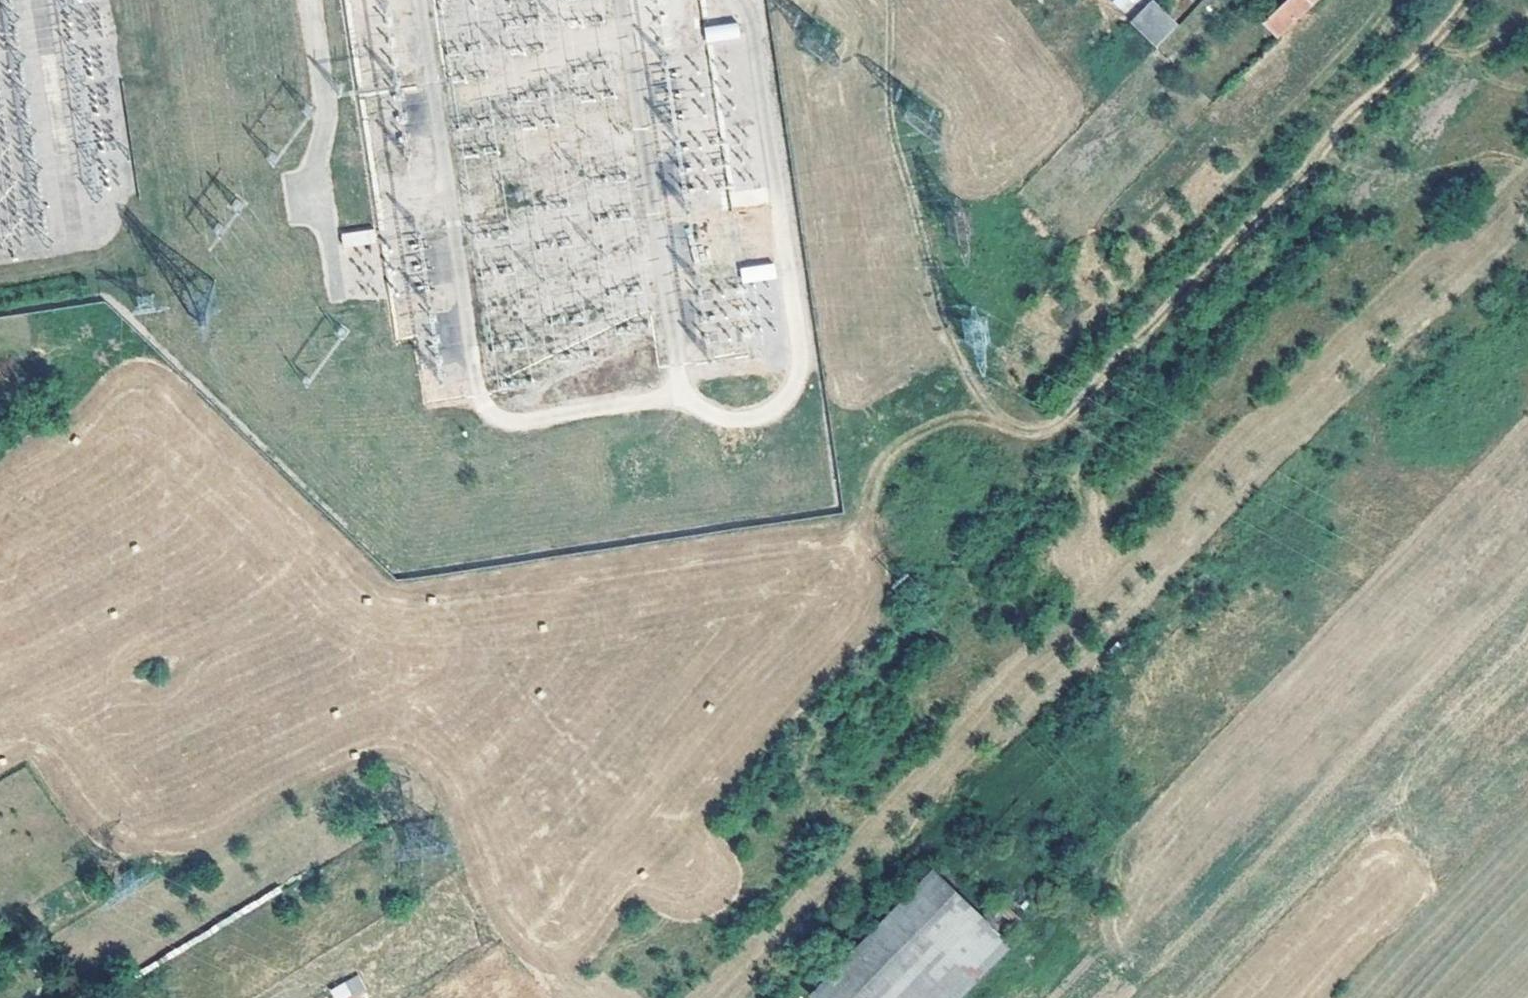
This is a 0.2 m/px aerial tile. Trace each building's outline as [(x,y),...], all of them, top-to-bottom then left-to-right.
[(1126,14),(1140,0),(1111,0),(1126,14)] [(1153,0),(1150,0),(1132,18),(1157,43),(1177,23),(1153,0)] [(1311,0),(1283,0),(1261,20),(1277,36),(1313,2),(1311,0)] [(741,34),(739,20),(707,25),(709,38),(741,34)] [(765,203),(762,189),(730,194),(732,208),(765,203)] [(377,228),(345,233),(347,246),(379,241),(377,228)] [(768,262),(745,266),(747,279),(770,275),(768,262)] [(933,868),(812,992),(818,997),(957,997),(1011,943),(1007,939),(1024,921),(991,890),(974,908),(933,868)] [(369,996),(358,974),(329,989),(334,997),(365,997),(369,996)]
